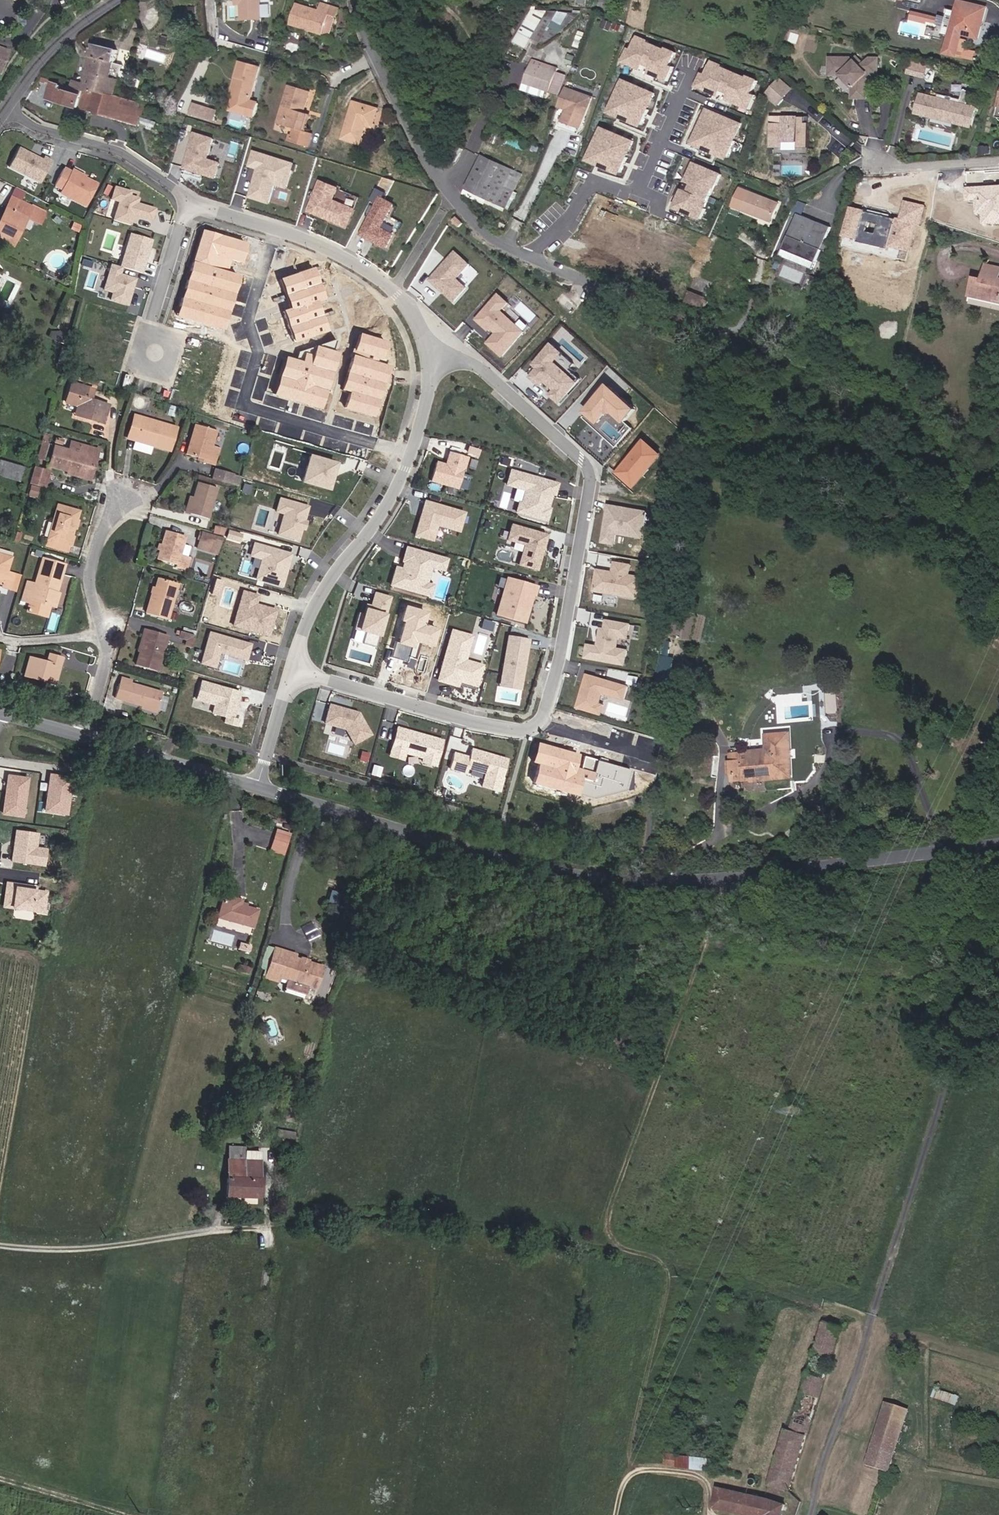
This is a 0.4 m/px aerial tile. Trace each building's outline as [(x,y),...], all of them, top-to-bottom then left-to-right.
[(260,0),(236,0),(236,2),(241,1),(242,4),(242,20),(261,19),(260,0)] [(979,39),(986,8),(959,1),(956,11),(950,36),(946,54),(957,57),(962,35),(979,39)] [(331,34),(336,19),(335,17),(337,17),(339,10),(320,4),(318,11),(296,4),(290,22),(302,25),(303,22),(311,25),(309,30),(323,34),(329,36),(331,34)] [(950,36),(956,11),(949,9),(943,34),(950,36)] [(913,11),(911,19),(937,23),(939,15),(913,11)] [(545,45),(563,32),(581,12),(570,12),(560,31),(542,22),(533,39),(545,45)] [(560,31),(570,12),(548,12),(542,22),(560,31)] [(302,25),(290,22),(290,24),(309,30),(311,25),(303,22),(302,25)] [(528,48),(533,39),(520,32),(515,42),(528,48)] [(631,49),(628,47),(621,63),(641,71),(643,66),(650,69),(648,74),(668,82),(674,67),(671,66),(676,52),(665,48),(665,49),(648,42),(649,41),(637,36),(631,49)] [(111,79),(118,51),(94,45),(85,84),(73,81),(71,86),(95,93),(96,92),(116,96),(119,81),(111,79)] [(704,74),(701,73),(695,88),(719,98),(720,95),(726,98),(724,101),(750,112),(757,96),(752,94),(758,80),(747,75),(746,77),(722,67),(724,63),(711,58),(704,74)] [(878,74),(878,59),(868,59),(860,67),(853,59),(831,58),(830,75),(842,75),(854,87),(853,98),(867,98),(867,81),(864,77),(867,74),(878,74)] [(560,69),(535,60),(533,64),(559,73),(560,69)] [(260,67),(240,61),(236,78),(238,79),(233,97),(230,110),(255,117),(259,103),(250,101),(260,67)] [(925,77),(928,66),(911,62),(908,72),(925,77)] [(552,93),(559,73),(533,64),(526,84),(552,93)] [(561,96),(568,76),(559,73),(552,93),(561,96)] [(656,94),(622,79),(607,114),(641,129),(656,94)] [(777,102),(790,87),(781,79),(768,94),(777,102)] [(141,104),(116,96),(96,92),(95,93),(71,86),(63,84),(63,86),(53,83),(48,99),(77,108),(102,114),(137,125),(140,115),(138,115),(141,104)] [(552,93),(526,84),(524,90),(550,99),(552,93)] [(304,113),(310,92),(289,85),(280,117),(288,119),(286,126),(296,129),(292,141),(307,146),(311,133),(304,131),(309,114),(304,113)] [(583,128),(594,98),(568,89),(562,107),(569,110),(566,122),(583,128)] [(976,112),(977,107),(969,105),(968,108),(967,107),(969,102),(971,103),(974,92),(964,90),(961,100),(953,97),(952,102),(947,101),(948,96),(939,94),(937,100),(929,98),(930,95),(921,93),(920,97),(921,98),(918,112),(934,116),(933,118),(955,124),(956,121),(972,125),(975,111),(976,112)] [(361,145),(366,125),(373,128),(378,109),(354,102),(343,139),(361,145)] [(215,121),(217,111),(193,104),(190,113),(215,121)] [(743,123),(706,108),(690,146),(727,161),(743,123)] [(286,126),(288,119),(280,117),(278,123),(286,126)] [(810,148),(810,123),(798,124),(798,117),(783,117),(783,124),(772,124),(772,148),(784,148),(784,142),(799,142),(799,148),(810,148)] [(155,128),(157,123),(142,118),(140,123),(155,128)] [(955,124),(933,118),(931,126),(953,131),(955,124)] [(581,135),(583,128),(566,122),(563,121),(560,128),(581,135)] [(635,141),(600,127),(585,162),(620,177),(635,141)] [(215,139),(194,132),(183,168),(216,178),(221,163),(209,159),(215,139)] [(799,148),(799,142),(784,142),(784,148),(772,148),(772,155),(810,154),(810,148),(799,148)] [(48,158),(24,146),(13,167),(45,183),(58,159),(49,155),(48,158)] [(456,163),(464,149),(459,146),(451,160),(456,163)] [(297,163),(254,150),(249,167),(258,170),(249,198),(271,205),(276,188),(288,192),(297,163)] [(489,200),(505,166),(482,155),(467,189),(489,200)] [(721,174),(692,161),(683,183),(690,186),(688,190),(683,188),(674,209),(701,221),(721,174)] [(75,169),(68,166),(57,186),(65,190),(64,193),(90,207),(103,183),(90,177),(91,175),(76,167),(75,169)] [(508,208),(524,174),(505,166),(489,200),(508,208)] [(340,188),(320,180),(307,212),(349,229),(357,209),(335,200),(340,188)] [(137,191),(118,185),(114,200),(122,202),(117,220),(135,225),(138,216),(157,222),(161,208),(143,203),(145,198),(135,195),(137,191)] [(968,185),(968,200),(978,200),(978,214),(985,214),(985,223),(998,223),(998,185),(968,185)] [(20,201),(25,192),(16,187),(11,197),(20,201)] [(773,219),(779,204),(749,193),(742,210),(761,218),(762,215),(773,219)] [(394,203),(380,196),(360,236),(387,250),(395,234),(382,227),(394,203)] [(27,218),(32,207),(20,201),(11,197),(0,219),(0,240),(13,247),(27,218)] [(799,200),(796,211),(804,213),(807,203),(799,200)] [(39,224),(45,214),(32,207),(27,218),(39,224)] [(831,227),(797,214),(783,250),(817,263),(831,227)] [(464,226),(459,219),(455,222),(461,229),(464,226)] [(134,233),(124,266),(147,273),(157,239),(134,233)] [(471,265),(456,251),(429,280),(454,303),(468,287),(459,279),(471,265)] [(125,274),(127,267),(124,266),(115,264),(107,291),(116,293),(113,301),(133,307),(141,279),(125,274)] [(988,266),(985,279),(984,283),(972,281),(969,294),(998,301),(998,269),(988,266)] [(706,300),(707,298),(691,291),(686,304),(702,311),(703,308),(706,300)] [(509,303),(498,293),(474,320),(489,333),(491,329),(496,334),(487,344),(502,358),(525,332),(502,311),(509,303)] [(969,294),(968,297),(998,304),(998,301),(969,294)] [(556,347),(551,342),(531,365),(535,369),(528,377),(540,387),(545,382),(554,390),(550,395),(560,404),(578,383),(555,362),(563,353),(558,349),(556,347)] [(103,424),(109,405),(91,400),(94,390),(70,383),(65,403),(76,406),(75,412),(94,418),(93,421),(103,424)] [(636,410),(606,384),(582,413),(597,426),(606,415),(611,415),(623,425),(636,410)] [(94,418),(75,412),(74,415),(93,421),(94,418)] [(169,451),(175,428),(134,416),(127,438),(169,451)] [(214,462),(218,448),(211,446),(215,431),(194,425),(186,454),(197,458),(214,462)] [(662,456),(643,440),(615,473),(633,489),(662,456)] [(43,460),(47,444),(41,443),(37,458),(43,460)] [(90,477),(97,450),(71,443),(69,451),(54,447),(49,466),(90,477)] [(480,450),(470,446),(467,453),(478,457),(480,450)] [(469,457),(448,452),(445,464),(437,461),(431,482),(458,489),(464,470),(465,470),(469,457)] [(345,463),(315,454),(306,483),(336,492),(345,463)] [(24,467),(0,461),(0,476),(19,482),(24,467)] [(42,487),(47,472),(33,468),(29,484),(42,487)] [(559,483),(510,468),(505,486),(524,492),(521,502),(519,502),(516,513),(547,522),(551,508),(549,507),(552,496),(555,497),(559,483)] [(230,484),(232,474),(214,469),(212,479),(230,484)] [(208,519),(217,489),(197,483),(193,498),(188,513),(208,519)] [(37,497),(39,488),(31,486),(28,495),(37,497)] [(315,506),(284,497),(279,513),(287,515),(281,534),(304,541),(307,530),(310,531),(313,521),(311,521),(315,506)] [(465,512),(423,500),(413,537),(433,542),(437,527),(459,533),(465,512)] [(649,510),(607,503),(600,544),(616,546),(618,535),(644,539),(649,510)] [(68,545),(78,511),(57,506),(48,539),(68,545)] [(547,535),(510,524),(505,541),(522,546),(516,565),(537,571),(547,535)] [(222,536),(224,529),(214,526),(213,534),(222,536)] [(183,570),(187,557),(190,546),(182,544),(185,536),(165,531),(161,546),(160,550),(157,559),(176,565),(175,567),(183,570)] [(212,545),(215,536),(200,532),(198,541),(212,545)] [(218,547),(221,538),(215,536),(212,545),(218,547)] [(67,551),(68,545),(48,539),(46,545),(67,551)] [(210,553),(212,545),(198,541),(196,549),(210,553)] [(298,553),(258,542),(253,557),(265,560),(259,580),(288,588),(298,553)] [(398,568),(392,566),(386,587),(427,598),(430,585),(425,583),(429,569),(441,573),(445,559),(402,547),(398,563),(400,563),(398,568)] [(11,557),(0,554),(0,584),(2,584),(1,587),(9,589),(14,574),(7,572),(11,557)] [(55,593),(64,565),(42,559),(34,584),(27,582),(23,598),(30,600),(47,604),(51,591),(55,593)] [(594,568),(591,593),(636,601),(639,573),(630,571),(631,564),(611,561),(610,570),(594,568)] [(16,591),(20,576),(14,574),(9,589),(16,591)] [(167,620),(177,584),(158,578),(155,588),(153,592),(152,592),(145,613),(167,620)] [(534,587),(503,578),(492,615),(523,625),(534,587)] [(54,606),(58,594),(55,593),(51,591),(47,604),(54,606)] [(264,596),(247,591),(236,626),(275,637),(283,609),(262,603),(264,596)] [(391,596),(373,591),(369,604),(366,603),(364,609),(362,609),(356,631),(365,634),(362,643),(373,646),(383,614),(386,615),(391,596)] [(51,618),(54,606),(47,604),(30,600),(27,611),(51,618)] [(431,611),(407,605),(402,621),(406,622),(400,643),(413,647),(410,656),(416,658),(420,643),(435,647),(441,629),(427,625),(431,611)] [(606,618),(605,627),(602,626),(598,646),(588,644),(586,658),(627,666),(630,650),(619,648),(621,639),(629,641),(633,623),(606,618)] [(156,672),(167,636),(146,629),(135,665),(156,672)] [(471,636),(448,629),(432,682),(455,689),(457,684),(474,689),(481,666),(464,661),(471,636)] [(190,647),(194,635),(176,631),(175,634),(178,635),(177,637),(185,639),(184,645),(190,647)] [(257,644),(213,631),(204,664),(219,668),(224,653),(252,661),(257,644)] [(531,639),(509,635),(500,685),(522,689),(531,639)] [(54,683),(62,658),(48,654),(46,662),(29,657),(24,676),(40,681),(41,679),(54,683)] [(666,677),(669,659),(659,658),(656,675),(666,677)] [(631,685),(587,673),(577,709),(603,716),(606,706),(602,703),(604,694),(627,701),(631,685)] [(156,710),(161,693),(130,684),(131,681),(122,678),(120,684),(118,684),(114,698),(156,710)] [(247,692),(205,679),(199,700),(218,705),(216,714),(229,718),(228,723),(242,728),(244,720),(239,718),(247,692)] [(359,710),(329,702),(324,723),(346,729),(343,740),(354,743),(371,734),(359,710)] [(742,716),(726,712),(723,725),(739,729),(739,728),(742,716)] [(745,730),(748,718),(742,716),(739,728),(745,730)] [(390,740),(381,737),(376,752),(402,760),(403,758),(435,768),(444,737),(395,722),(390,740)] [(767,749),(730,753),(733,781),(753,779),(754,781),(795,778),(793,757),(795,757),(794,750),(792,750),(791,732),(766,734),(767,749)] [(469,755),(453,750),(448,768),(466,773),(467,768),(482,772),(478,786),(498,792),(509,757),(471,746),(469,755)] [(65,814),(70,778),(50,775),(45,811),(65,814)] [(21,816),(27,779),(8,776),(2,814),(21,816)] [(37,834),(15,831),(14,840),(15,842),(14,845),(13,846),(11,861),(43,865),(45,849),(35,848),(37,834)] [(283,855),(288,837),(275,833),(270,851),(283,855)] [(28,887),(6,883),(3,906),(42,912),(45,892),(28,890),(28,887)] [(252,927),(257,910),(240,905),(241,900),(224,895),(217,918),(252,927)] [(339,916),(343,902),(330,898),(328,903),(334,905),(331,914),(339,916)] [(233,944),(235,933),(215,930),(213,940),(233,944)] [(316,989),(323,967),(307,962),(304,963),(301,963),(300,959),(295,958),(296,955),(274,948),(265,978),(279,982),(281,978),(287,980),(284,992),(303,998),(306,986),(316,989)] [(292,1147),(294,1133),(279,1130),(278,1135),(277,1135),(275,1144),(292,1147)] [(244,1160),(244,1151),(245,1147),(228,1147),(226,1195),(243,1196),(244,1160)] [(259,1161),(259,1152),(244,1151),(244,1160),(259,1161)] [(258,1197),(259,1161),(244,1160),(243,1196),(258,1197)] [(268,1289),(271,1272),(262,1271),(259,1287),(268,1289)] [(790,1491),(840,1327),(824,1322),(790,1430),(785,1429),(768,1484),(790,1491)] [(937,1387),(934,1396),(958,1403),(961,1394),(937,1387)] [(889,1473),(910,1411),(886,1403),(865,1466),(889,1473)] [(675,1466),(676,1454),(663,1453),(662,1465),(675,1466)] [(689,1468),(691,1456),(676,1454),(675,1466),(689,1468)] [(708,1470),(710,1458),(691,1456),(689,1468),(699,1469),(707,1470),(708,1470)] [(785,1504),(769,1499),(717,1487),(713,1507),(747,1514),(782,1514),(785,1504)]
